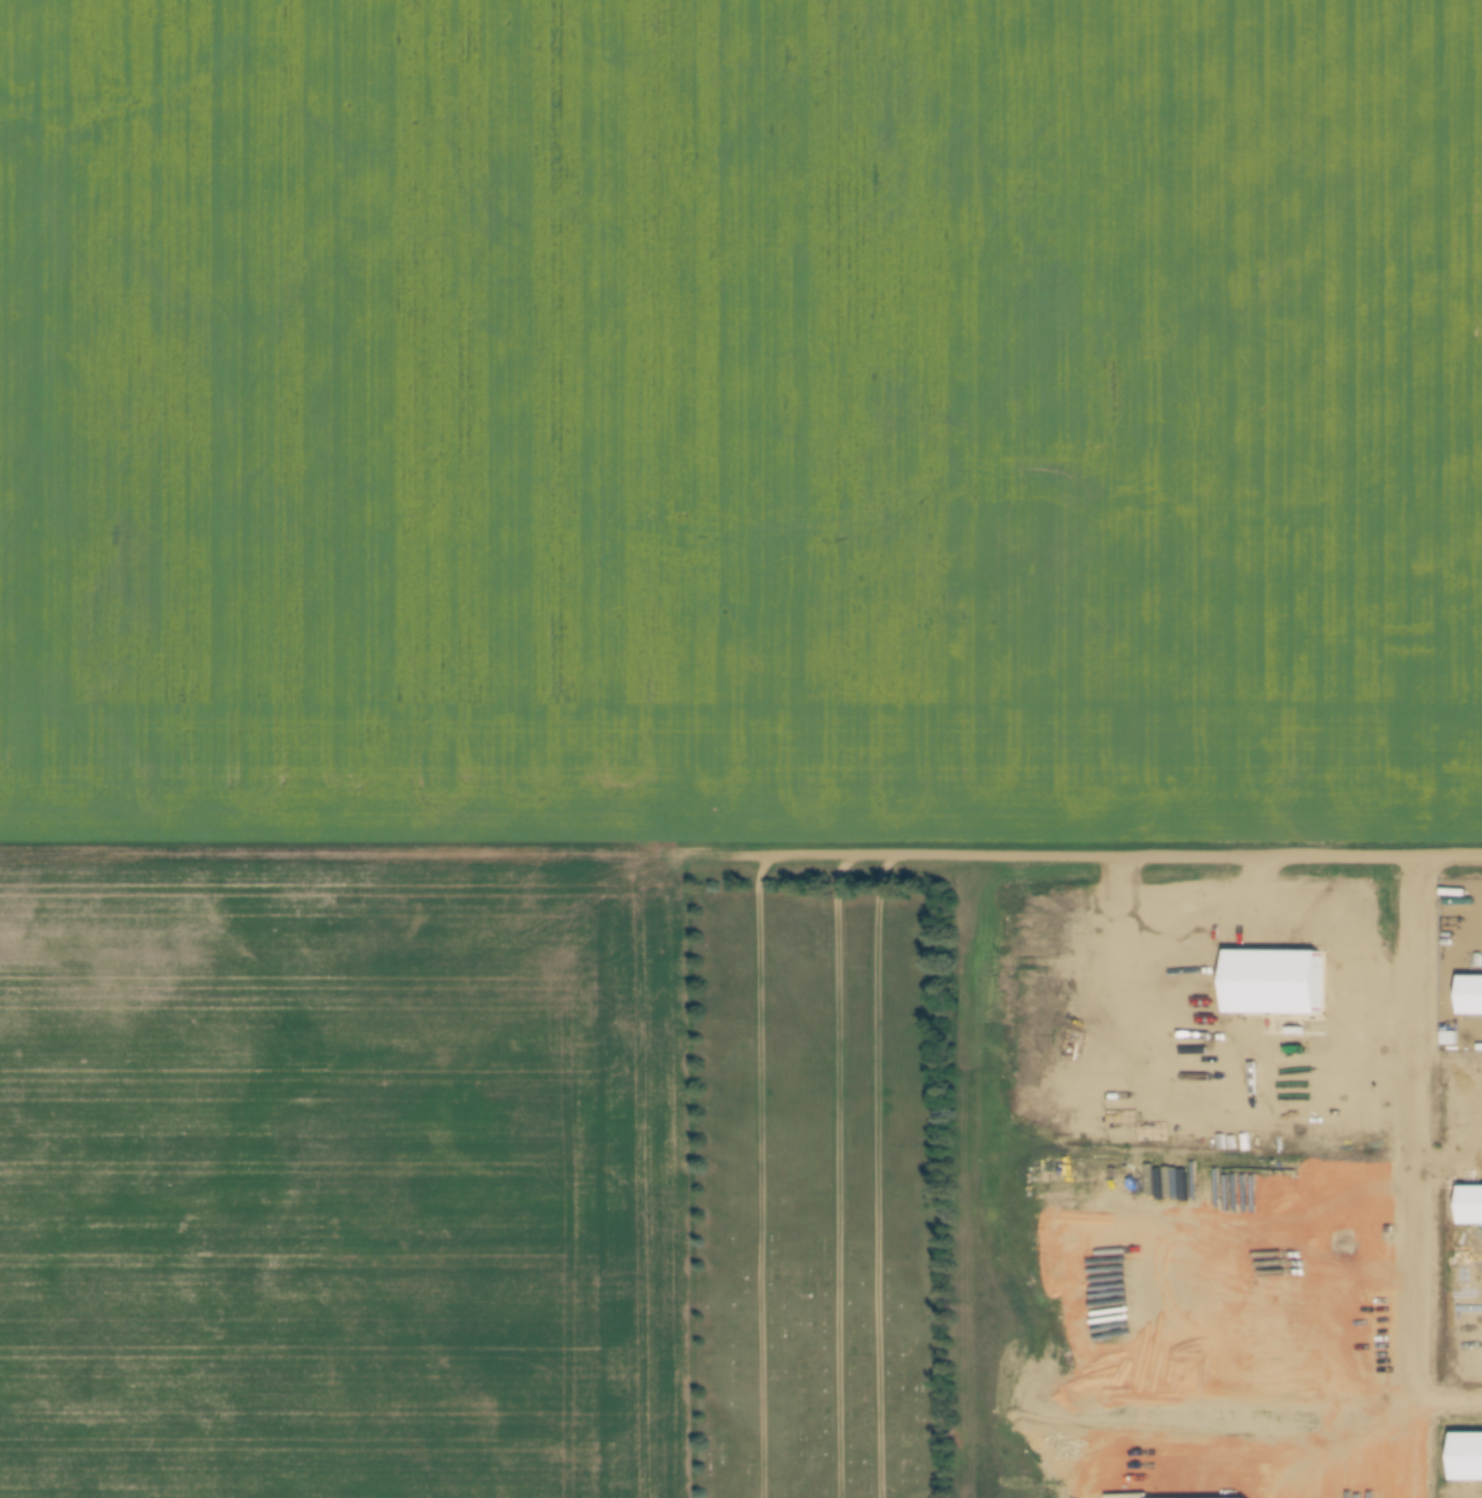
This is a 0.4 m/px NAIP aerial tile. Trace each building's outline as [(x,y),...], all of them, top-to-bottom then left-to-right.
[(1316,954),(1316,1017),(1224,1016),(1225,954),(1316,954)] [(1460,1016),(1481,1017),(1481,977),(1461,976),(1460,1016)] [(1460,1225),(1481,1225),(1481,1186),(1460,1186),(1460,1225)] [(1481,1279),(1481,1234),(1469,1234),(1469,1279),(1481,1279)] [(1454,1482),(1481,1482),(1481,1433),(1454,1433),(1454,1482)]
